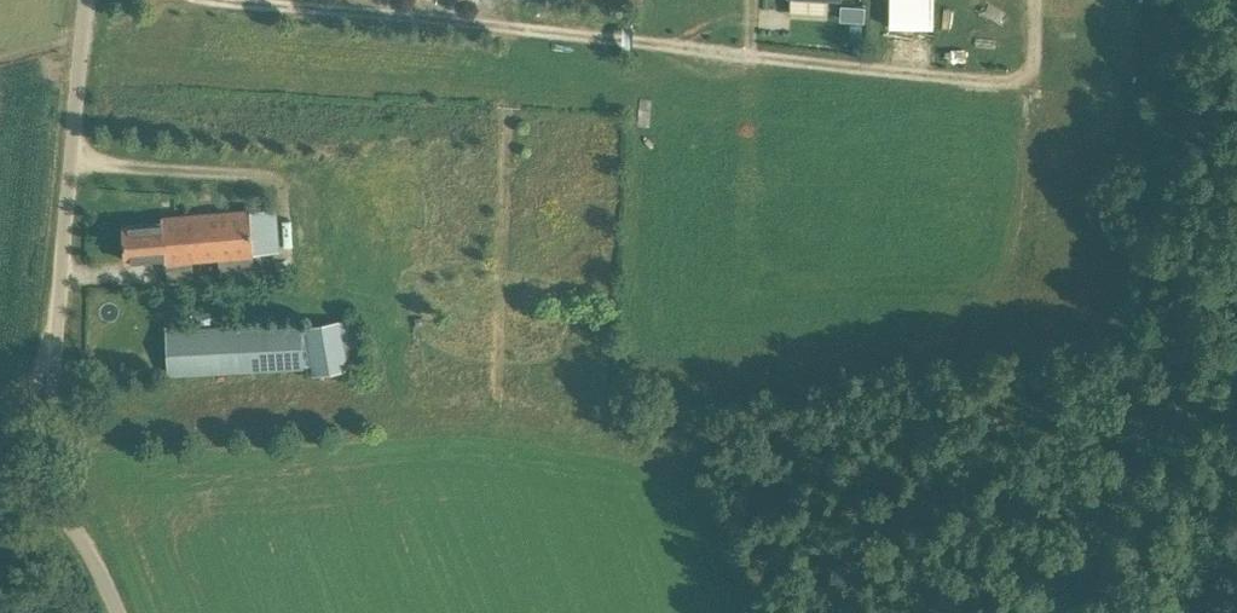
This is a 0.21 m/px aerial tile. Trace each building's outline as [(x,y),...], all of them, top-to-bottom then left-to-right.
[(890,26),(934,27),(934,0),(890,0),(890,26)] [(842,4),(841,19),(865,21),(865,6),(842,4)] [(123,224),(126,259),(165,255),(166,261),(279,251),(276,207),(251,209),(251,208),(162,215),(162,221),(123,224)] [(341,319),(305,325),(314,375),(350,369),(341,319)] [(301,326),(239,328),(241,367),(303,364),(301,326)] [(239,328),(168,332),(170,370),(241,367),(239,328)]
